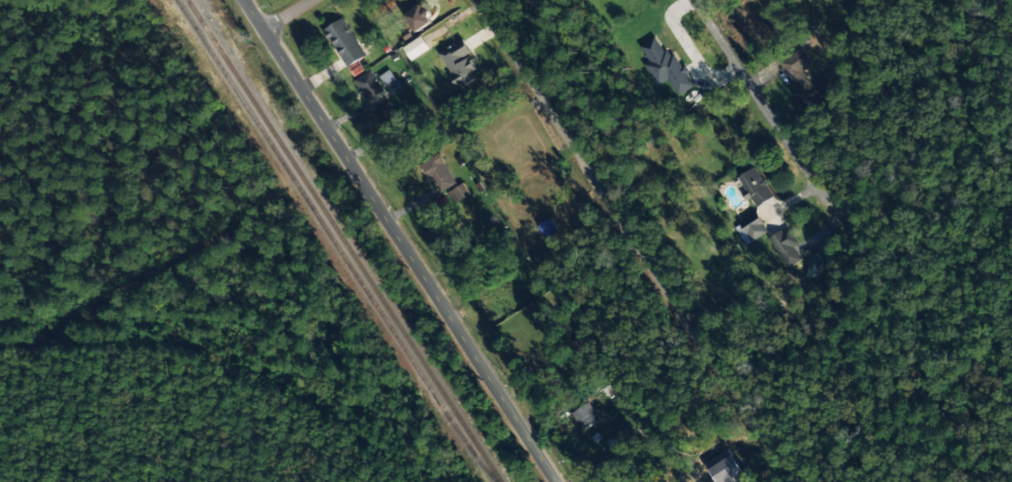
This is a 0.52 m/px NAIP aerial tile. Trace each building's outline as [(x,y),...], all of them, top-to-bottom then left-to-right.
[(429,5),(428,4),(405,12),(412,32),(432,25),(426,7),(429,5)] [(366,55),(342,18),(323,30),(347,68),(366,55)] [(640,46),(649,62),(644,65),(657,86),(668,80),(678,96),(692,88),(660,34),(640,46)] [(404,47),(412,61),(430,49),(422,36),(404,47)] [(438,54),(460,89),(480,76),(467,55),(471,53),(462,39),(438,54)] [(779,60),(790,83),(788,84),(801,112),(822,102),(818,94),(829,88),(824,79),(809,86),(802,70),(811,66),(803,49),(779,60)] [(354,80),(365,102),(383,93),(372,70),(354,80)] [(395,79),(389,70),(379,77),(385,86),(395,79)] [(374,107),(383,132),(400,126),(391,101),(374,107)] [(438,194),(456,184),(440,154),(421,164),(438,194)] [(745,190),(744,191),(754,208),(773,197),(756,167),(738,178),(745,190)] [(449,205),(470,197),(465,183),(444,191),(449,205)] [(737,229),(744,244),(767,233),(761,218),(737,229)] [(769,237),(786,268),(801,260),(794,246),(798,244),(789,227),(769,237)] [(805,278),(816,278),(818,254),(807,253),(805,278)] [(572,412),(581,430),(599,422),(590,403),(572,412)] [(717,481),(737,481),(736,481),(745,475),(731,455),(709,470),(717,481)]
